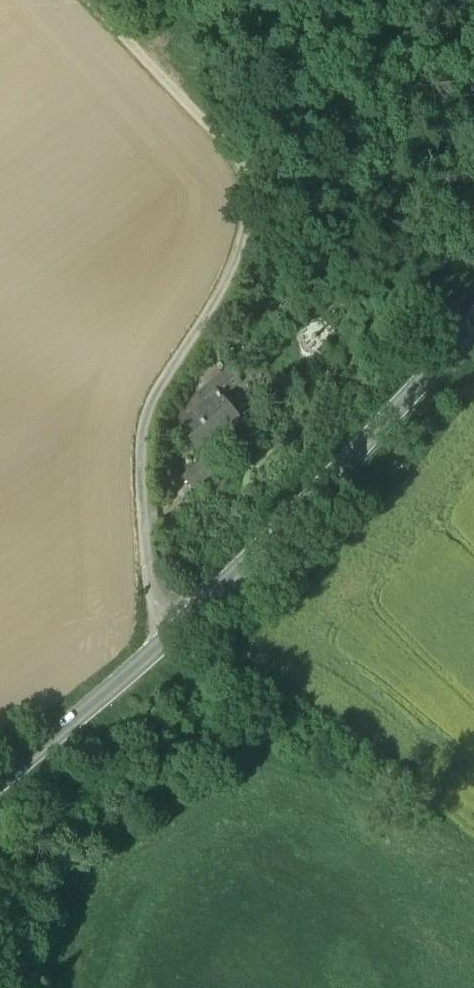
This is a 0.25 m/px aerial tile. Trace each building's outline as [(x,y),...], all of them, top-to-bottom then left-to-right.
[(228,370),(209,385),(221,398),(239,383),(228,370)] [(209,385),(196,396),(204,405),(176,427),(196,452),(237,419),(221,398),(209,385)] [(197,463),(180,477),(190,490),(207,476),(197,463)]
